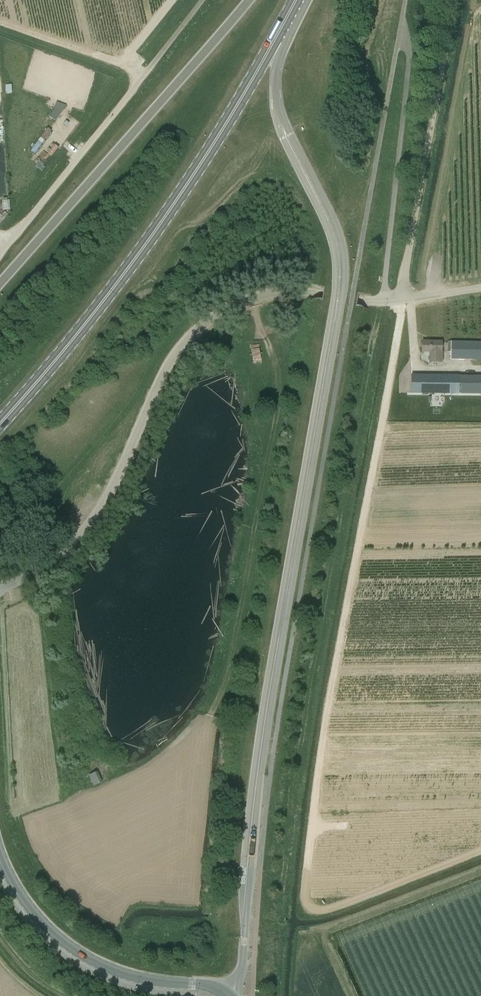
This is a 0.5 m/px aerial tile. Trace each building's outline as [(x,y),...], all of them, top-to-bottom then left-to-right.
[(58,101),(51,116),(60,119),(66,104),(58,101)] [(32,149),(37,153),(54,131),(49,127),(32,149)] [(49,151),(52,155),(60,149),(57,145),(49,151)] [(9,213),(5,211),(0,219),(0,220),(3,222),(9,213)] [(421,352),(429,353),(429,362),(442,363),(443,342),(422,341),(421,352)] [(450,360),(480,361),(480,342),(450,341),(450,360)] [(411,375),(411,394),(480,395),(480,376),(411,375)] [(112,838),(104,838),(105,849),(113,849),(112,838)]
